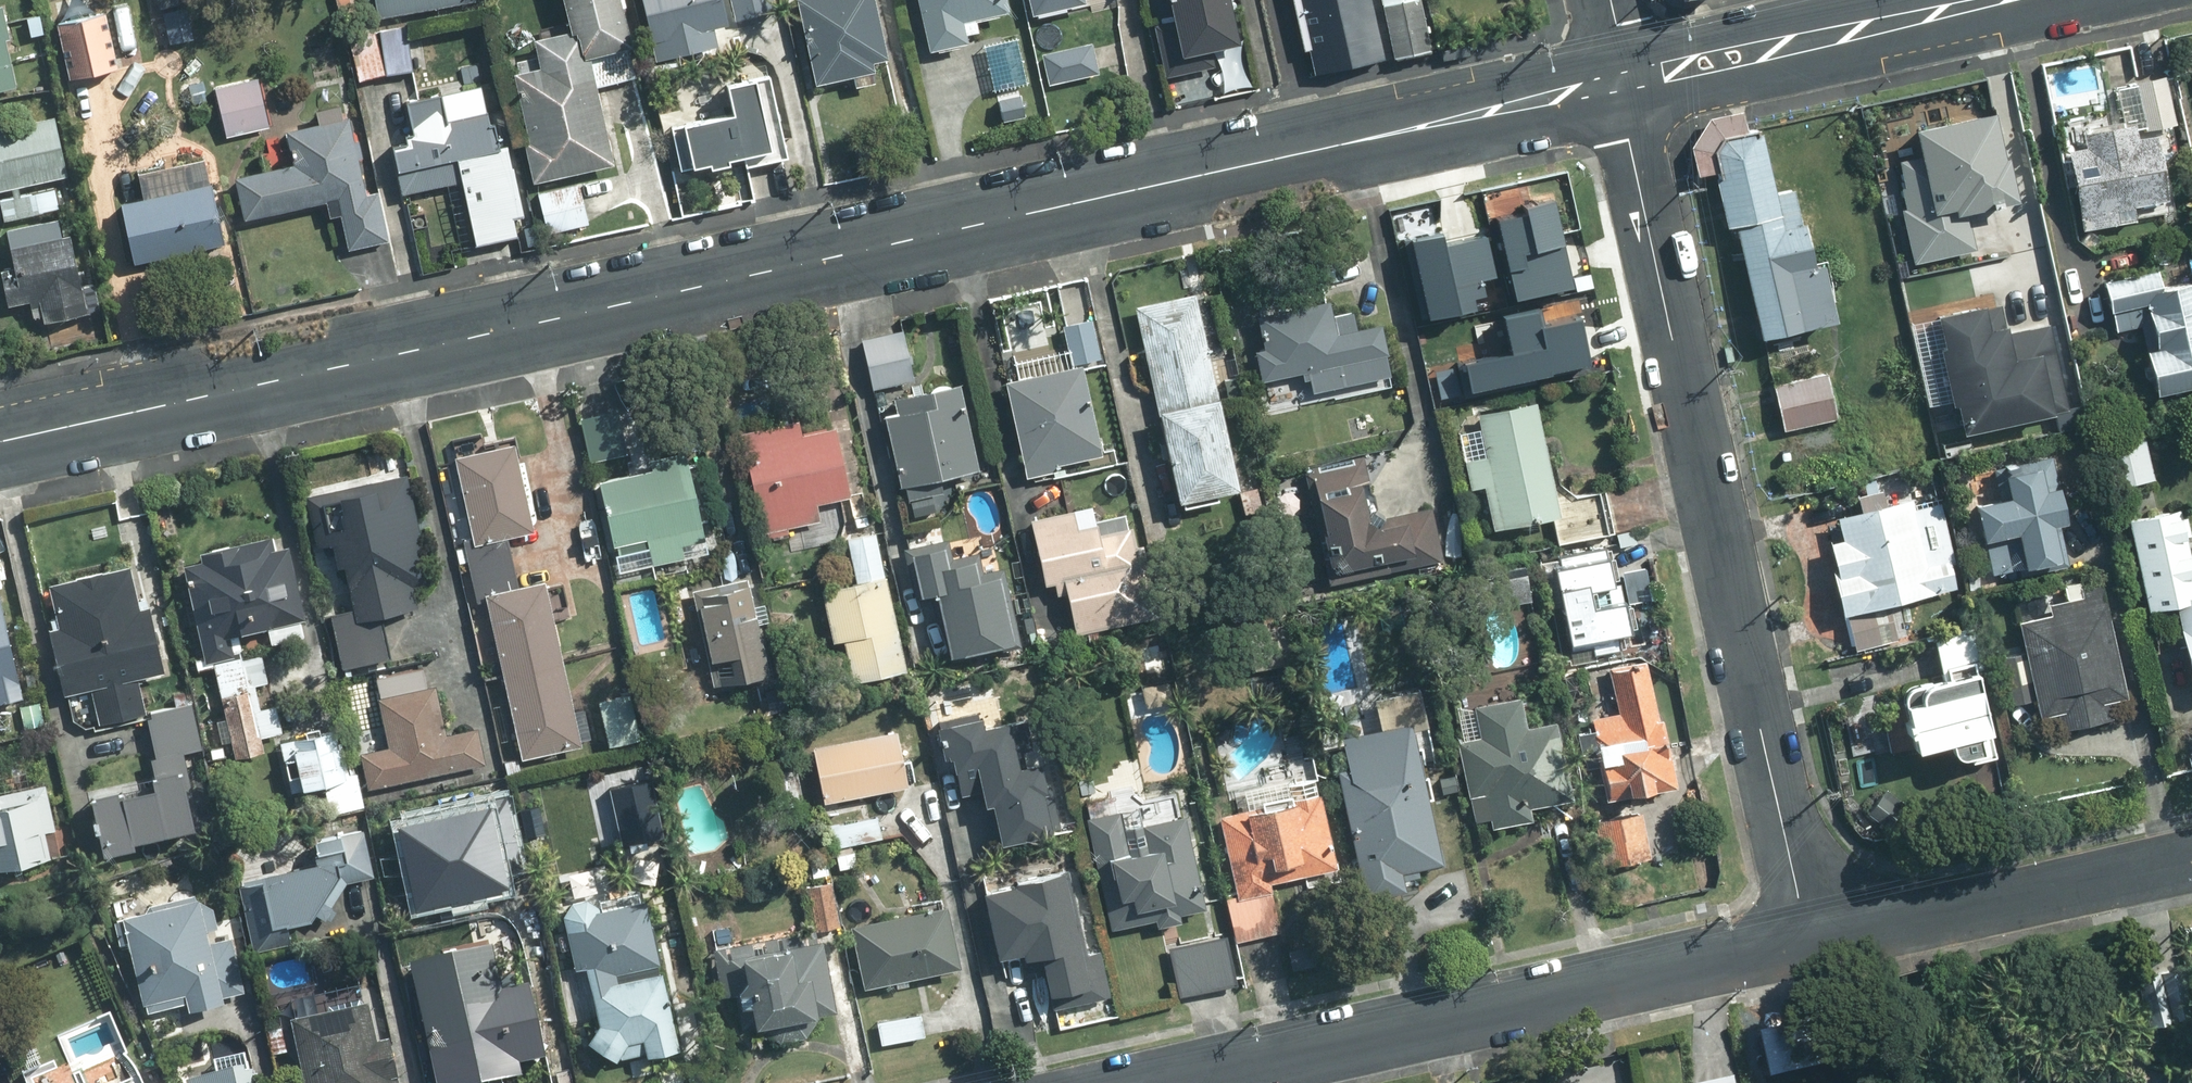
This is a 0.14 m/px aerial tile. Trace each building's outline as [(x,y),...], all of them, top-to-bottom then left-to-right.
[(478,0),(378,0),(381,18),(478,2),(478,0)] [(577,35),(588,88),(598,86),(638,77),(622,0),(569,0),(577,35)] [(661,61),(720,48),(716,29),(730,26),(729,22),(777,12),(774,0),(647,0),(661,61)] [(820,86),(857,79),(859,87),(878,83),(875,74),(879,73),(877,65),(891,62),(878,0),(802,0),(820,86)] [(935,52),(971,44),(969,36),(981,33),(978,20),(1013,13),(1010,0),(924,0),(935,52)] [(1037,16),(1088,5),(1087,0),(1034,0),(1037,16)] [(1243,46),(1233,0),(1173,0),(1178,23),(1159,27),(1170,77),(1216,67),(1213,53),(1243,46)] [(1375,0),(1300,0),(1317,76),(1388,59),(1375,0)] [(1396,51),(1432,43),(1422,0),(1385,0),(1396,51)] [(15,89),(5,39),(11,39),(4,10),(0,11),(0,92),(15,89)] [(120,70),(108,16),(62,27),(74,80),(120,70)] [(407,28),(382,32),(389,76),(414,73),(407,28)] [(351,40),(361,81),(386,75),(376,34),(351,40)] [(615,166),(598,86),(588,88),(577,35),(539,43),(543,59),(516,65),(534,145),(529,146),(537,183),(615,166)] [(1466,47),(1438,52),(1440,61),(1467,56),(1466,47)] [(1047,60),(1053,84),(1102,73),(1097,49),(1047,60)] [(2168,121),(2159,74),(2129,80),(2138,127),(2168,121)] [(734,116),(673,130),(682,173),(716,166),(718,172),(735,169),(734,163),(748,159),(750,169),(791,160),(772,77),(727,87),(734,116)] [(270,127),(259,81),(218,90),(228,137),(270,127)] [(492,130),(489,113),(447,123),(441,94),(410,101),(419,141),(397,145),(407,195),(464,182),(479,247),(520,239),(515,219),(526,217),(510,148),(503,149),(498,128),(492,130)] [(1020,94),(995,100),(1001,124),(1026,118),(1020,94)] [(2016,196),(1996,104),(1914,122),(1930,194),(1901,201),(1914,259),(1979,245),(1971,206),(2016,196)] [(389,242),(379,195),(368,197),(361,161),(365,159),(362,144),(357,145),(352,121),(346,122),(343,108),(321,113),(324,126),(290,133),(298,168),(239,180),(248,221),(328,203),(332,217),(345,214),(353,250),(389,242)] [(0,132),(0,193),(67,178),(55,121),(0,132)] [(2079,143),(2059,147),(2077,226),(2130,217),(2128,201),(2159,196),(2148,133),(2130,136),(2127,121),(2077,130),(2079,143)] [(1712,137),(1703,147),(1719,221),(1726,219),(1750,332),(1825,317),(1813,260),(1803,262),(1794,220),(1790,221),(1783,187),(1766,191),(1753,128),(1712,137)] [(227,246),(207,162),(141,178),(146,202),(126,206),(137,263),(227,246)] [(576,185),(534,196),(543,234),(586,223),(576,185)] [(58,189),(2,202),(7,223),(62,210),(58,189)] [(1552,194),(1493,206),(1510,292),(1570,280),(1552,194)] [(84,289),(72,238),(65,240),(60,219),(9,231),(18,270),(4,273),(12,308),(33,303),(35,310),(44,308),(47,325),(102,312),(96,287),(84,289)] [(1440,227),(1411,233),(1428,312),(1476,302),(1474,292),(1483,290),(1480,275),(1492,273),(1483,230),(1442,238),(1440,227)] [(2184,277),(2152,285),(2148,266),(2095,277),(2101,306),(2106,305),(2110,327),(2135,322),(2140,345),(2136,346),(2145,390),(2191,380),(2191,315),(2184,277)] [(1141,306),(1163,406),(1221,394),(1199,293),(1141,306)] [(2001,295),(1935,309),(1960,425),(2070,401),(2051,315),(2008,325),(2001,295)] [(1335,297),(1264,313),(1271,346),(1262,348),(1268,376),(1312,366),(1317,387),(1396,370),(1385,321),(1362,326),(1359,308),(1338,312),(1335,297)] [(1586,358),(1576,312),(1541,319),(1538,303),(1501,311),(1508,343),(1461,353),(1468,383),(1586,358)] [(1076,366),(1012,380),(1032,473),(1061,467),(1060,462),(1105,452),(1086,358),(1102,355),(1094,317),(1067,323),(1076,366)] [(903,328),(866,337),(877,386),(915,377),(903,328)] [(1831,416),(1822,372),(1771,382),(1780,427),(1831,416)] [(982,464),(964,381),(899,395),(903,410),(890,412),(909,497),(947,489),(943,472),(982,464)] [(1227,392),(1221,394),(1163,406),(1164,411),(1169,411),(1187,494),(1246,482),(1227,392)] [(1500,525),(1566,511),(1541,400),(1484,412),(1494,454),(1468,460),(1474,485),(1491,482),(1500,525)] [(854,492),(839,424),(804,431),(801,418),(746,430),(769,535),(790,531),(789,525),(823,517),(819,499),(854,492)] [(2139,436),(2091,446),(2095,464),(2103,462),(2110,493),(2122,490),(2120,481),(2148,475),(2139,436)] [(480,600),(492,597),(490,591),(520,584),(509,533),(536,527),(517,442),(461,454),(479,537),(467,540),(469,546),(458,549),(461,561),(471,558),(480,600)] [(708,535),(688,450),(656,457),(658,466),(604,478),(620,552),(633,549),(637,565),(672,557),(675,571),(688,569),(685,556),(686,555),(683,541),(708,535)] [(1366,455),(1307,469),(1332,580),(1444,555),(1433,505),(1379,517),(1366,455)] [(2058,518),(2045,456),(1983,469),(1989,496),(1965,501),(1973,535),(1976,534),(1985,570),(2011,564),(2013,572),(2063,562),(2054,519),(2058,518)] [(420,528),(409,474),(310,495),(320,543),(337,540),(342,562),(348,560),(359,608),(333,614),(344,664),(392,653),(382,611),(418,603),(414,582),(428,579),(417,529),(420,528)] [(1258,484),(1241,487),(1246,512),(1263,508),(1258,484)] [(1948,585),(1930,503),(1905,508),(1903,497),(1828,514),(1833,537),(1821,539),(1828,569),(1824,570),(1833,611),(1841,609),(1850,647),(1901,636),(1893,598),(1948,585)] [(1160,613),(1145,544),(1140,545),(1136,525),(1129,526),(1127,514),(1097,521),(1094,507),(1034,521),(1048,583),(1061,580),(1064,593),(1071,592),(1080,631),(1160,613)] [(2188,689),(2191,688),(2191,576),(2184,577),(2175,534),(2181,532),(2178,516),(2172,518),(2170,507),(2120,518),(2139,605),(2167,598),(2188,689)] [(905,653),(879,532),(851,537),(861,582),(829,588),(839,638),(848,636),(853,664),(905,653)] [(274,535),(203,551),(205,559),(186,564),(209,659),(214,657),(238,759),(266,752),(261,735),(282,730),(276,704),(262,708),(256,683),(269,680),(263,653),(245,658),(239,632),(270,625),(274,642),(306,635),(302,617),(306,616),(290,545),(277,548),(274,535)] [(950,538),(909,547),(918,592),(928,598),(935,597),(937,606),(947,604),(951,624),(1016,609),(1006,566),(985,571),(980,551),(955,556),(950,538)] [(1609,547),(1561,556),(1579,648),(1597,645),(1598,652),(1630,646),(1626,630),(1641,627),(1635,596),(1627,597),(1617,551),(1610,553),(1609,547)] [(131,564),(54,582),(61,614),(52,616),(69,691),(94,685),(102,720),(146,710),(138,674),(165,668),(148,597),(140,598),(131,564)] [(489,677),(508,672),(565,659),(548,578),(520,584),(490,591),(492,597),(505,653),(485,657),(489,677)] [(750,578),(697,589),(717,680),(772,668),(760,614),(758,614),(750,578)] [(2117,693),(2094,584),(2074,588),(2076,595),(2039,603),(2042,612),(2009,619),(2015,650),(1988,656),(1999,702),(2028,695),(2031,712),(2050,708),(2053,725),(2103,715),(2099,698),(2117,693)] [(0,592),(0,699),(23,694),(0,592)] [(1902,699),(1896,701),(1905,744),(1937,737),(1940,748),(1941,751),(1945,753),(1948,754),(1968,750),(1969,757),(1972,757),(1986,754),(1981,728),(1969,669),(1967,660),(1975,659),(1968,627),(1927,636),(1936,676),(1918,679),(1908,681),(1906,683),(1903,685),(1901,689),(1901,693),(1902,699)] [(1168,669),(1162,644),(1140,649),(1146,674),(1168,669)] [(308,657),(275,663),(279,686),(312,679),(308,657)] [(584,742),(565,659),(508,672),(526,755),(584,742)] [(1654,720),(1643,661),(1603,669),(1608,691),(1598,694),(1603,721),(1591,724),(1593,733),(1589,734),(1602,797),(1673,783),(1660,718),(1654,720)] [(363,752),(371,786),(486,760),(479,727),(448,734),(437,686),(429,687),(425,668),(378,677),(393,745),(363,752)] [(1579,793),(1562,718),(1531,725),(1525,694),(1481,704),(1487,734),(1463,739),(1481,818),(1497,814),(1499,823),(1537,814),(1535,803),(1579,793)] [(192,702),(150,712),(159,750),(154,752),(161,784),(124,792),(123,787),(101,791),(102,795),(97,796),(109,848),(137,842),(136,837),(201,823),(185,750),(202,746),(192,702)] [(972,729),(956,748),(964,790),(992,785),(1002,837),(1061,826),(1052,785),(1047,786),(1042,763),(1027,766),(1023,748),(1034,746),(1029,718),(972,729)] [(1441,832),(1417,722),(1347,737),(1353,767),(1345,769),(1363,852),(1418,840),(1417,837),(1441,832)] [(337,729),(285,741),(296,789),(348,777),(337,729)] [(900,729),(817,746),(827,798),(910,781),(900,729)] [(653,764),(649,745),(639,747),(643,766),(653,764)] [(1872,757),(1854,760),(1859,789),(1877,785),(1872,757)] [(0,794),(0,865),(50,854),(44,829),(57,826),(47,784),(0,794)] [(1899,803),(1881,789),(1863,812),(1882,826),(1899,803)] [(1340,865),(1325,792),(1227,812),(1243,893),(1231,896),(1239,938),(1282,929),(1271,879),(1340,865)] [(1209,904),(1188,815),(1147,825),(1143,805),(1120,811),(1116,795),(1088,802),(1116,926),(1161,915),(1162,923),(1184,918),(1182,911),(1209,904)] [(525,800),(529,821),(546,817),(543,798),(525,800)] [(665,836),(658,806),(614,815),(620,845),(665,836)] [(1654,856),(1645,812),(1603,820),(1612,864),(1654,856)] [(881,817),(833,825),(840,867),(861,863),(857,843),(884,838),(881,817)] [(243,880),(258,947),(293,938),(289,919),(316,913),(338,880),(374,872),(365,830),(318,840),(322,860),(267,872),(267,875),(243,880)] [(96,864),(83,865),(85,880),(98,879),(96,864)] [(1090,956),(1072,870),(1042,877),(1046,891),(1025,897),(1027,906),(995,914),(1002,950),(1029,944),(1034,966),(1060,960),(1069,999),(1110,991),(1102,953),(1090,956)] [(124,943),(134,940),(149,1008),(191,998),(193,1005),(226,997),(225,993),(245,989),(233,936),(211,942),(207,927),(218,925),(214,906),(200,898),(128,915),(128,918),(118,920),(124,943)] [(591,966),(605,1025),(628,1039),(632,1056),(682,1044),(657,938),(646,941),(644,934),(637,930),(619,934),(612,905),(603,907),(589,898),(575,902),(567,915),(580,968),(591,966)] [(950,905),(856,925),(869,984),(963,965),(950,905)] [(727,959),(740,1026),(767,1021),(768,1027),(784,1038),(810,1032),(821,1017),(819,1011),(829,1009),(840,1006),(825,931),(781,939),(782,948),(727,959)] [(1229,936),(1171,949),(1181,994),(1239,982),(1229,936)] [(414,965),(440,1082),(487,1082),(525,1075),(522,1063),(547,1057),(531,985),(506,991),(496,946),(414,965)] [(2172,1016),(2160,968),(2127,977),(2139,1024),(2172,1016)] [(1115,1013),(1113,1002),(1094,1005),(1096,1016),(1115,1013)] [(295,1024),(308,1082),(400,1082),(391,1042),(379,1044),(370,1007),(295,1024)] [(922,1014),(879,1022),(883,1043),(926,1035),(922,1014)] [(1822,1018),(1764,1032),(1774,1075),(1832,1062),(1822,1018)] [(253,1068),(189,1082),(257,1082),(253,1068)]
